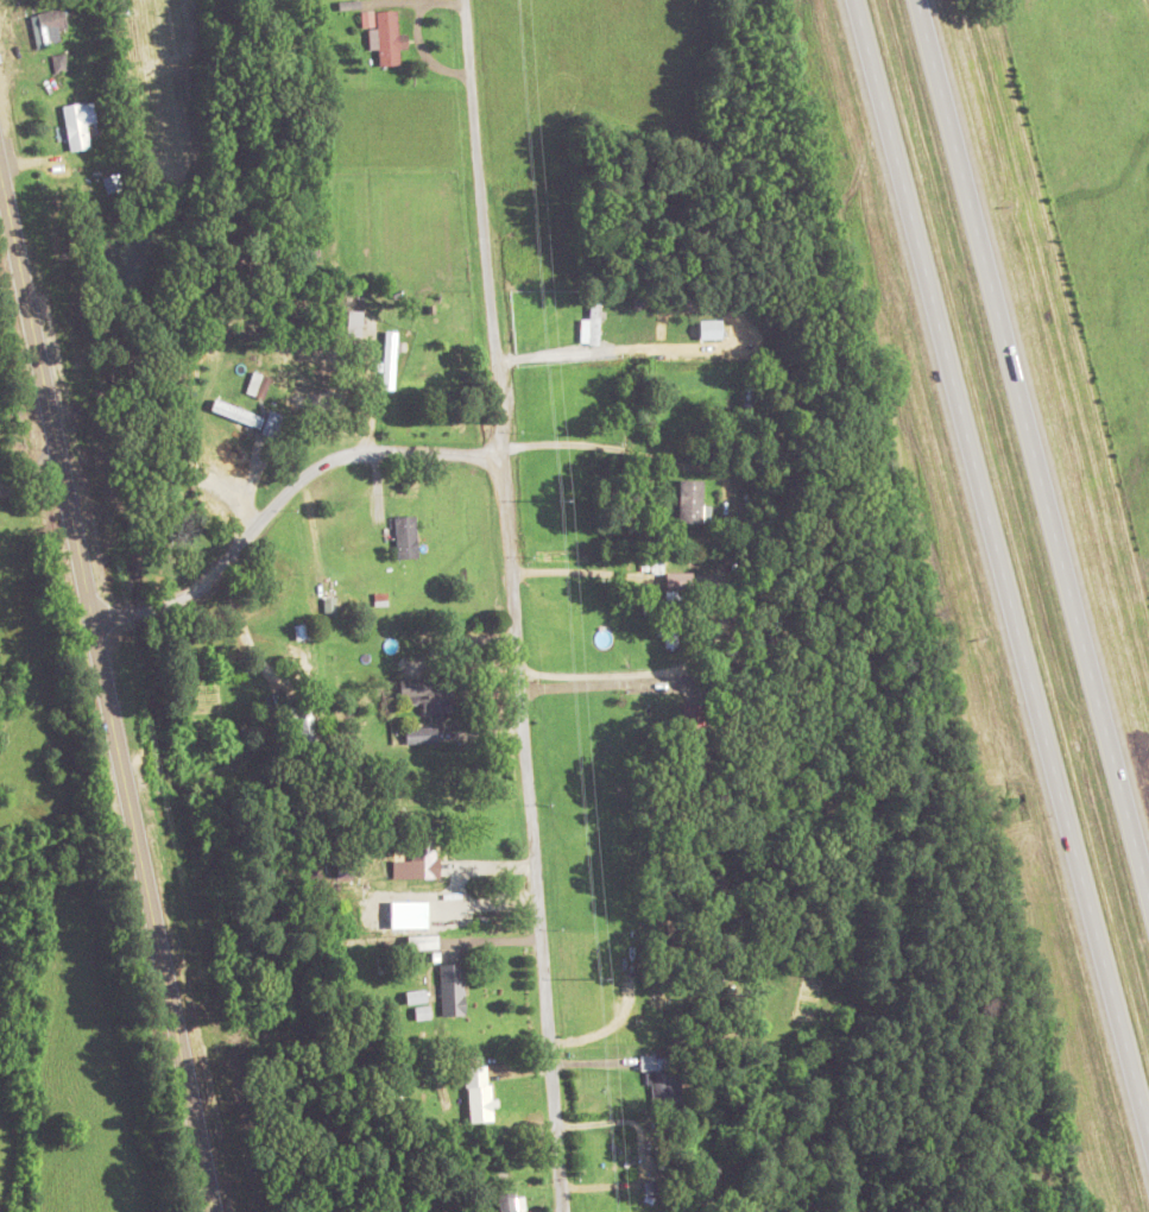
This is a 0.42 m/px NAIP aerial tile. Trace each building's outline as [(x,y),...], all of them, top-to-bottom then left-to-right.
[(58,28),(67,26),(64,8),(32,13),(37,46),(60,42),(58,28)] [(401,63),(397,9),(374,10),(374,11),(361,12),(362,27),(369,27),(371,47),(379,47),(380,65),(401,63)] [(65,68),(65,55),(55,55),(55,68),(65,68)] [(63,104),(69,151),(91,148),(87,123),(97,122),(94,100),(63,104)] [(582,317),(582,344),(600,344),(600,292),(589,292),(589,317),(582,317)] [(362,309),(347,309),(347,336),(362,336),(362,309)] [(395,330),(384,330),(384,388),(395,388),(395,330)] [(253,414),(217,398),(212,407),(248,424),(253,414)] [(285,415),(270,409),(261,432),(277,438),(285,415)] [(703,479),(680,479),(680,522),(703,522),(703,479)] [(397,557),(417,557),(417,515),(397,515),(397,557)] [(665,571),(664,634),(666,634),(666,647),(677,648),(678,627),(690,627),(691,591),(693,592),(693,572),(665,571)] [(455,712),(454,676),(402,677),(402,702),(423,702),(424,713),(455,712)] [(316,741),(313,703),(296,704),(299,742),(316,741)] [(406,726),(406,743),(439,743),(439,726),(406,726)] [(411,877),(439,877),(439,825),(411,825),(411,877)] [(439,935),(408,935),(408,948),(439,948),(439,935)] [(442,962),(442,1014),(465,1014),(465,962),(442,962)] [(652,1084),(652,1106),(681,1105),(681,1070),(674,1070),(674,1055),(643,1056),(643,1085),(652,1084)] [(466,1065),(469,1121),(492,1120),(490,1064),(466,1065)] [(501,1192),(501,1211),(520,1211),(520,1192),(501,1192)]
